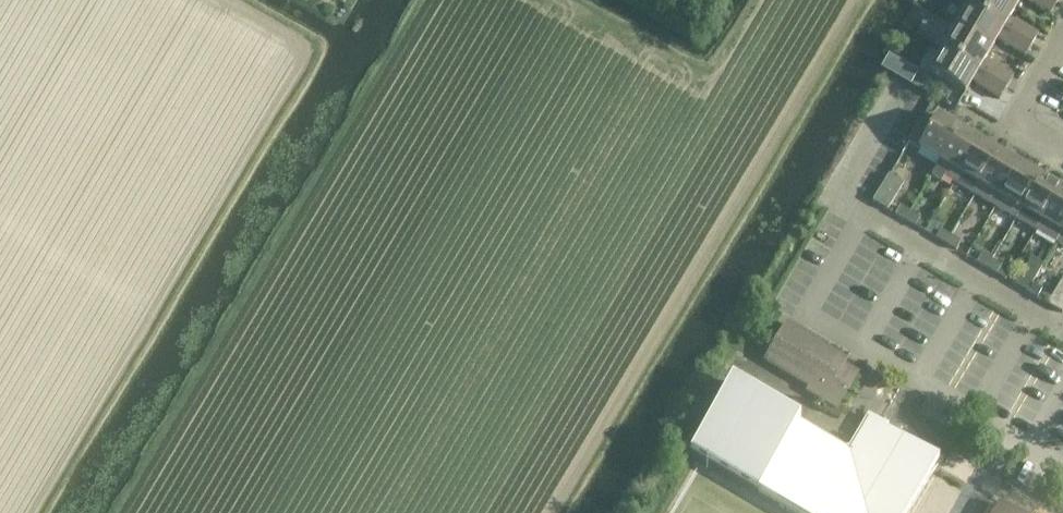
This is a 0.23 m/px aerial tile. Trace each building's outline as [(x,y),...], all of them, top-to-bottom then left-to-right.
[(1031,45),(1037,34),(1009,18),(1015,7),(1003,0),(972,0),(968,8),(1031,45)] [(1050,14),(1057,3),(1052,0),(1027,0),(1050,14)] [(955,29),(990,50),(996,40),(1024,56),(1031,45),(968,8),(955,29)] [(943,51),(1006,88),(1012,78),(984,61),(990,50),(955,29),(943,51)] [(1006,88),(943,51),(929,73),(964,94),(971,82),(1000,99),(1006,88)] [(900,60),(888,54),(881,67),(892,74),(900,60)] [(922,119),(908,142),(919,148),(918,149),(939,161),(959,129),(938,116),(933,125),(922,119)] [(945,177),(954,182),(979,141),(959,129),(939,161),(940,162),(932,176),(942,182),(945,177)] [(979,141),(954,182),(974,194),(999,152),(979,141)] [(999,152),(974,194),(994,206),(1019,165),(999,152)] [(1019,165),(994,206),(1015,219),(1040,177),(1019,165)] [(873,201),(888,210),(903,184),(888,175),(873,201)] [(1015,219),(1035,230),(1036,231),(1061,189),(1040,177),(1015,219)] [(1036,231),(1056,243),(1062,231),(1062,190),(1061,189),(1036,231)] [(905,220),(910,212),(900,206),(895,215),(905,220)] [(910,212),(905,220),(915,226),(920,218),(910,212)] [(945,244),(950,236),(940,230),(936,239),(945,244)] [(950,236),(945,244),(955,250),(960,242),(950,236)] [(986,268),(991,260),(982,254),(977,263),(986,268)] [(1027,292),(1032,284),(1043,265),(1031,259),(1016,285),(1027,292)] [(991,260),(986,268),(997,274),(1001,266),(991,260)] [(1047,304),(1062,313),(1062,312),(1062,278),(1047,304)] [(1032,284),(1027,292),(1037,298),(1042,290),(1032,284)] [(808,387),(806,391),(836,409),(858,372),(843,364),(846,359),(786,324),(764,361),(808,387)] [(867,416),(847,451),(731,382),(690,451),(795,512),(907,512),(939,459),(867,416)] [(998,504),(993,512),(1014,512),(998,504)]
